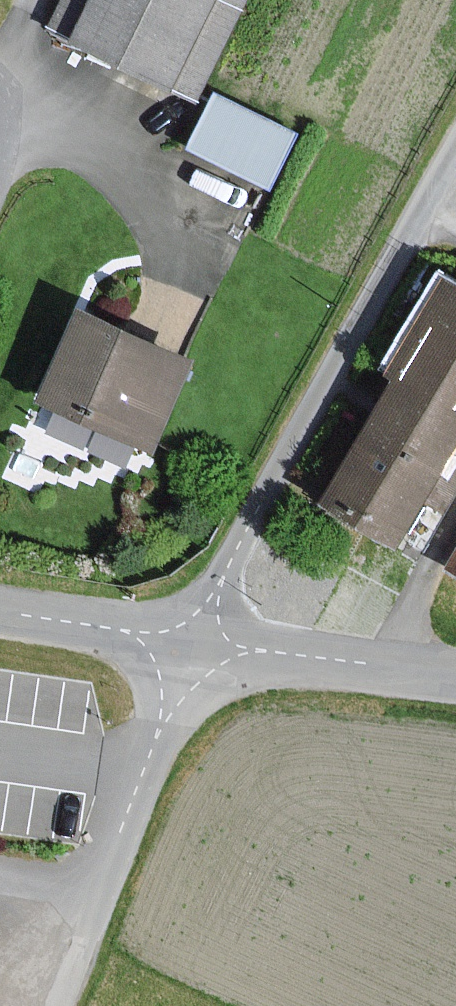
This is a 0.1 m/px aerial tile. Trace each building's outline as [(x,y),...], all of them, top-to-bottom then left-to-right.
[(56,25),(204,93),(248,0),(67,0),(56,25)] [(291,129),(220,98),(198,146),(269,178),(291,129)] [(329,502),(343,510),(403,544),(455,452),(455,296),(448,292),(329,502)] [(78,317),(42,399),(152,448),(188,366),(78,317)]
